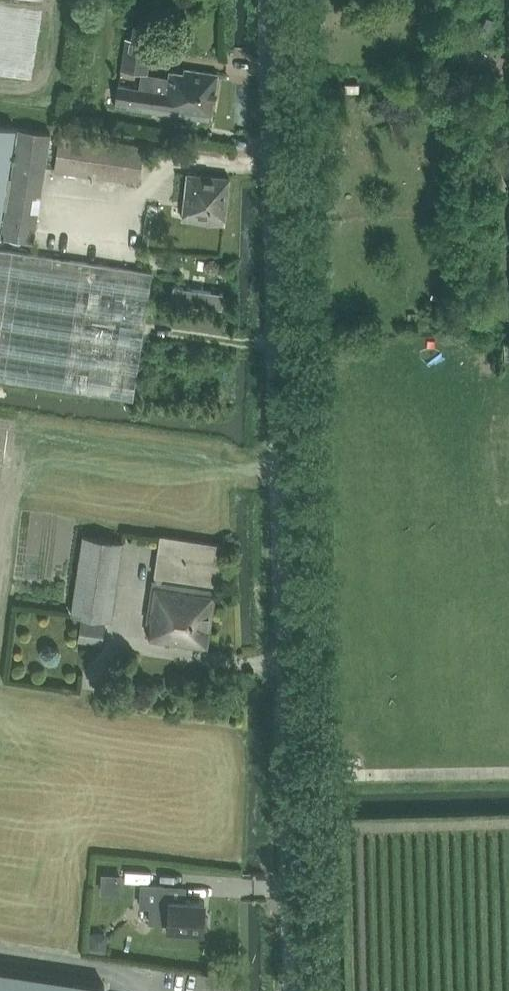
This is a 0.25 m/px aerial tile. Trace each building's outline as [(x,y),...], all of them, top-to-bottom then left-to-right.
[(116,80),(113,103),(210,118),(217,71),(183,66),(182,72),(169,70),(168,76),(144,72),(148,40),(126,37),(122,69),(142,72),(140,84),(116,80)] [(15,127),(0,125),(0,220),(15,127)] [(3,235),(34,240),(51,133),(20,128),(3,235)] [(60,134),(55,169),(139,182),(145,147),(60,134)] [(182,217),(224,223),(230,176),(188,171),(182,217)] [(133,400),(153,272),(0,248),(0,379),(133,400)] [(72,614),(111,620),(123,540),(84,535),(72,614)] [(154,572),(157,573),(156,579),(154,579),(148,619),(151,619),(148,637),(206,645),(215,587),(160,579),(161,573),(215,581),(221,544),(160,535),(154,572)] [(79,639),(102,643),(104,625),(81,621),(79,639)] [(141,882),(140,904),(150,905),(149,920),(169,922),(168,927),(203,930),(203,925),(205,925),(206,916),(204,916),(205,900),(171,898),(170,905),(163,905),(165,884),(141,882)] [(105,985),(0,969),(0,990),(104,990),(105,985)]
